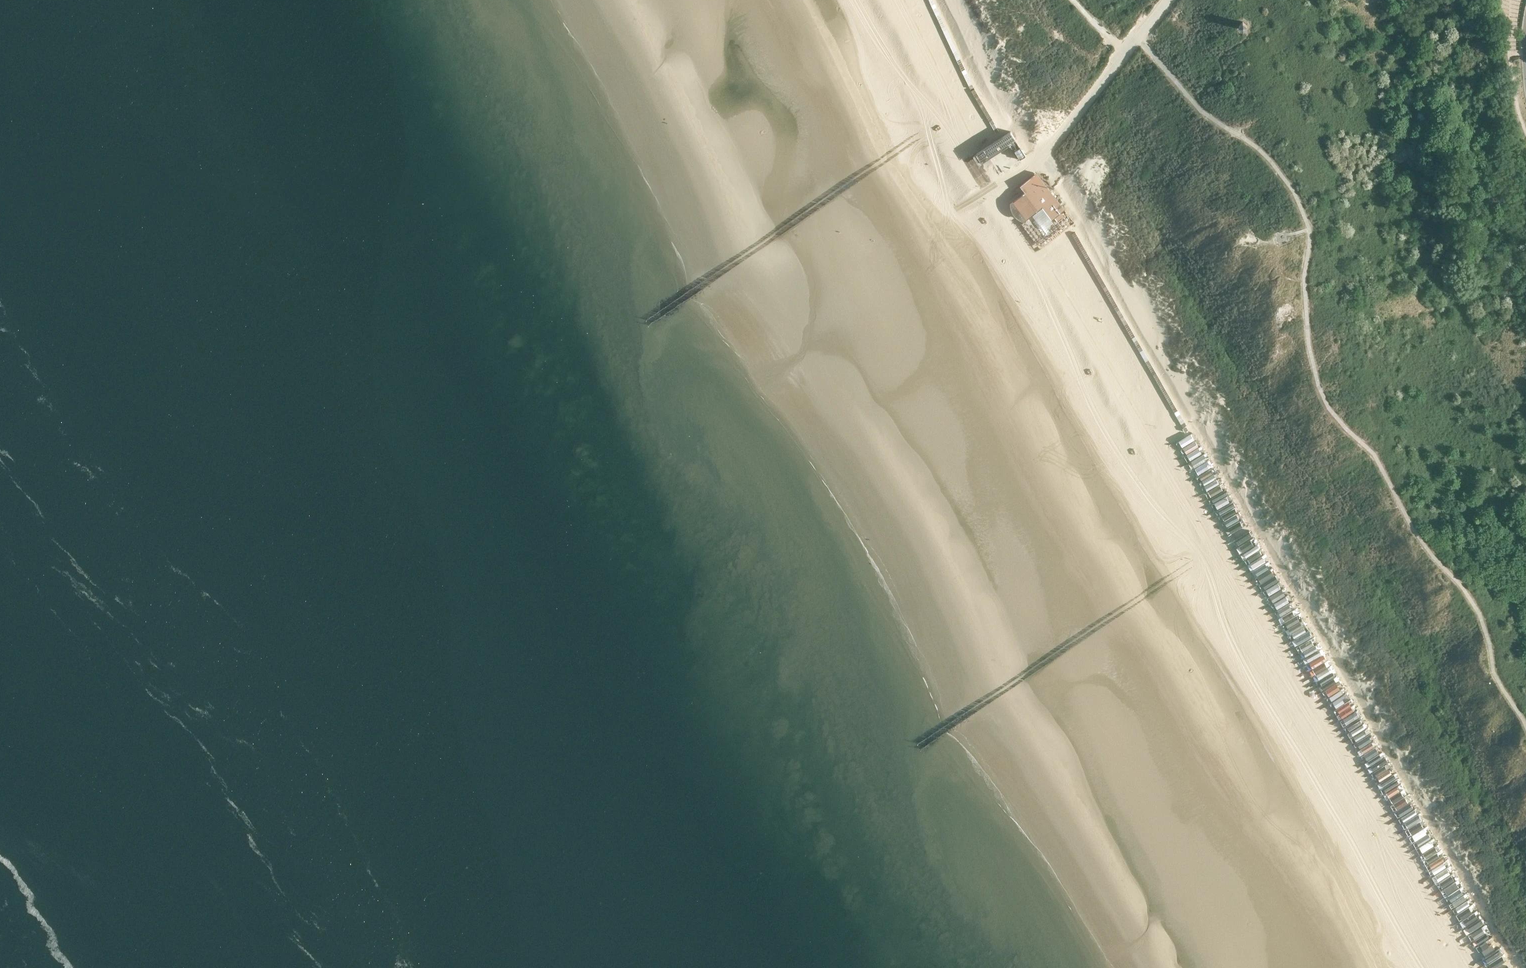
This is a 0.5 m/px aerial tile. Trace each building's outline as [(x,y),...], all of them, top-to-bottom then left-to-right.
[(1242,29),(1246,25),(1241,21),(1237,25),(1242,29)] [(1010,131),(976,152),(980,160),(1015,138),(1010,131)] [(1016,151),(1014,153),(1018,159),(1025,154),(1020,146),(1015,149),(1016,151)] [(1023,194),(1011,203),(1024,221),(1040,209),(1049,221),(1063,210),(1040,180),(1033,185),(1029,180),(1019,188),(1023,194)]
